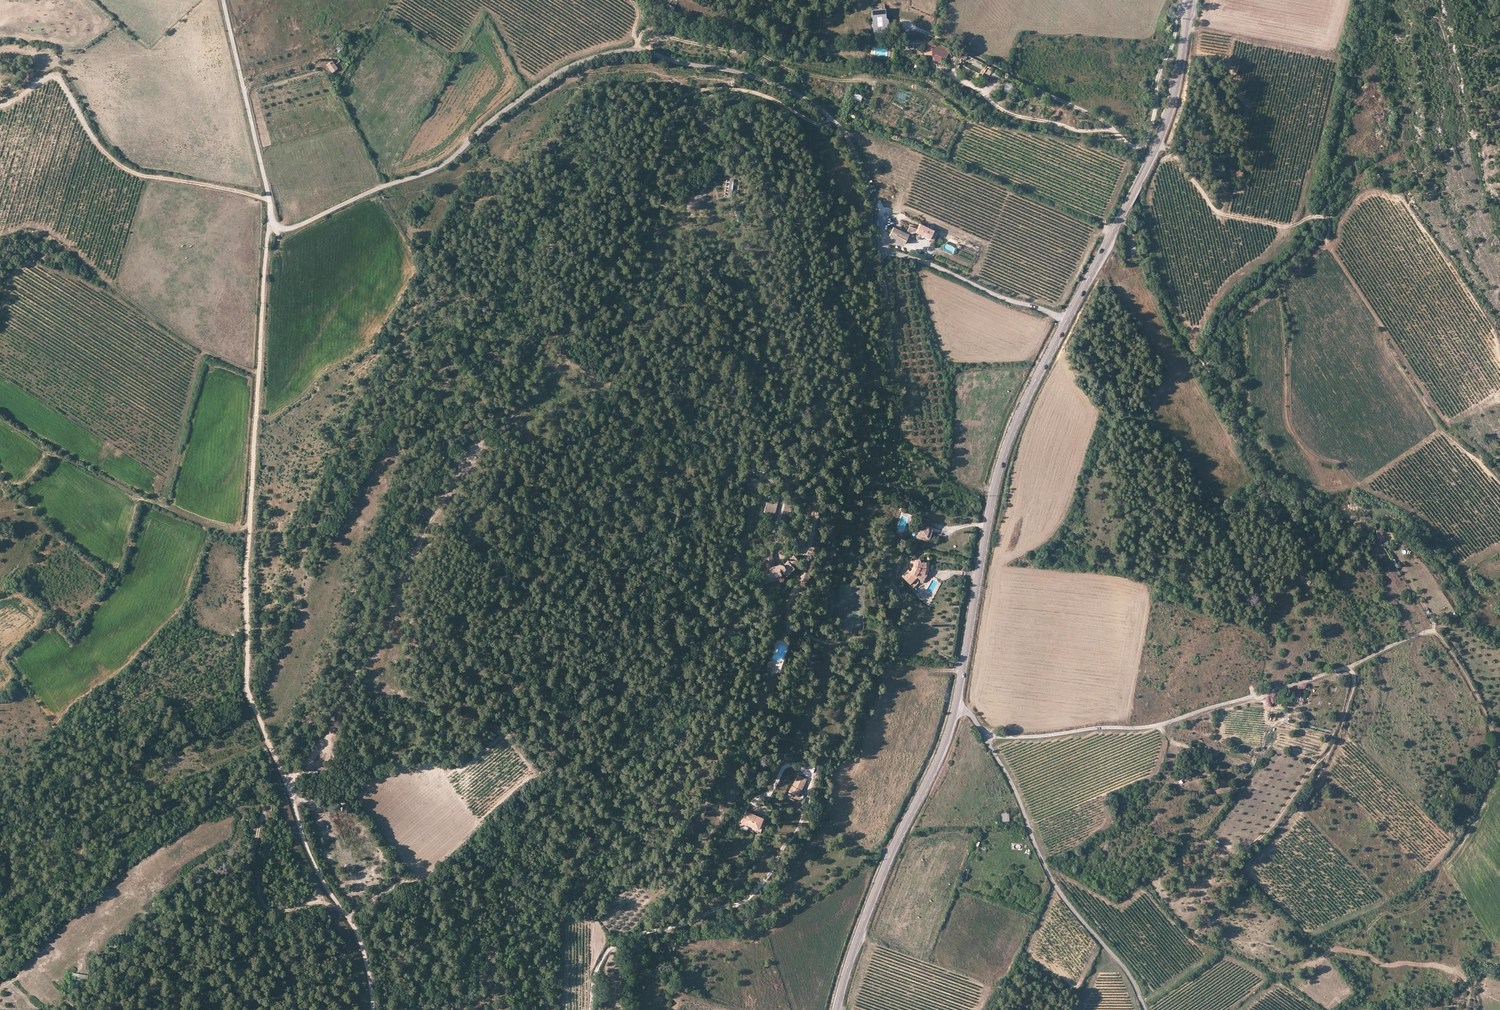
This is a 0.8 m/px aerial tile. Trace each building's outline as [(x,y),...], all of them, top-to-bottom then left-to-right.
[(871,8),(873,36),(887,35),(887,33),(889,32),(888,28),(887,26),(889,25),(888,20),(885,18),(884,7),(871,8)] [(901,48),(925,49),(925,57),(932,57),(932,60),(939,62),(941,57),(945,59),(950,51),(939,45),(939,48),(932,47),(932,43),(901,43),(901,48)] [(331,59),(325,64),(332,72),(338,68),(331,59)] [(329,78),(332,85),(337,82),(333,76),(329,78)] [(1006,81),(1004,90),(1012,91),(1013,82),(1006,81)] [(854,93),(853,99),(861,101),(862,94),(854,93)] [(938,232),(920,224),(916,232),(930,239),(929,240),(933,242),(938,232)] [(893,228),(889,237),(897,240),(905,244),(909,235),(893,228)] [(766,501),(764,512),(767,513),(768,508),(772,509),(773,504),(773,503),(774,503),(775,497),(769,496),(768,502),(766,501)] [(768,508),(767,513),(774,514),(777,498),(775,497),(774,503),(773,503),(773,504),(772,509),(768,508)] [(929,521),(922,519),(921,528),(919,528),(917,538),(926,540),(928,540),(929,539),(930,538),(931,533),(932,528),(928,527),(929,521)] [(800,543),(803,545),(807,540),(802,537),(802,535),(801,534),(800,534),(799,534),(796,538),(795,538),(794,539),(793,539),(793,541),(795,542),(790,550),(794,553),(799,545),(798,544),(799,542),(800,543)] [(767,578),(780,575),(780,571),(782,570),(785,575),(793,567),(792,565),(799,559),(793,554),(782,564),(779,563),(777,563),(774,564),(770,551),(768,551),(767,548),(763,549),(763,552),(761,552),(763,559),(765,568),(759,569),(756,578),(766,575),(767,578)] [(926,568),(926,562),(921,562),(920,561),(920,560),(919,560),(918,560),(912,560),(912,561),(910,568),(912,568),(911,570),(908,569),(901,576),(910,584),(917,576),(919,573),(922,574),(926,568)] [(930,562),(926,562),(926,568),(922,574),(919,573),(917,576),(921,581),(926,576),(927,573),(929,571),(930,562)] [(805,778),(798,776),(793,787),(792,786),(790,792),(798,795),(800,790),(805,778)] [(746,812),(742,823),(758,829),(763,819),(749,813),(746,812)] [(999,813),(1000,821),(1009,820),(1008,812),(999,813)] [(1216,844),(1219,838),(1212,834),(1209,839),(1216,844)]
